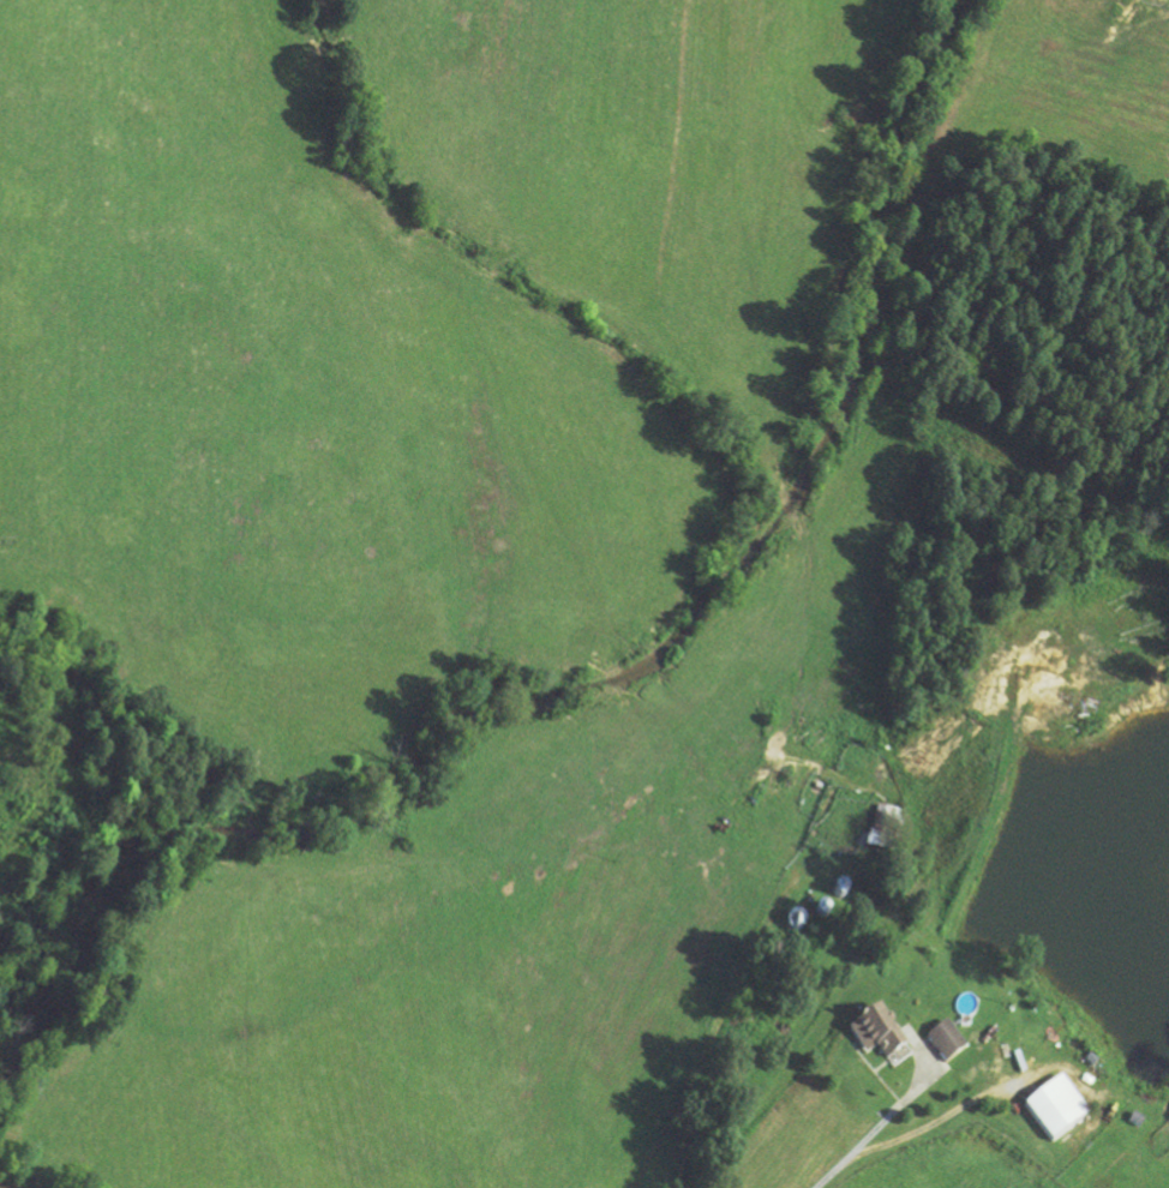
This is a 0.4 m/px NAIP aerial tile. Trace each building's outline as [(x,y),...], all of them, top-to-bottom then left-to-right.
[(877,849),(904,844),(898,806),(871,810),(877,849)] [(908,1046),(881,1008),(849,1030),(867,1055),(880,1046),(889,1059),(908,1046)] [(966,1049),(947,1022),(927,1037),(946,1064),(966,1049)] [(1023,1107),(1052,1144),(1089,1116),(1060,1079),(1023,1107)]
